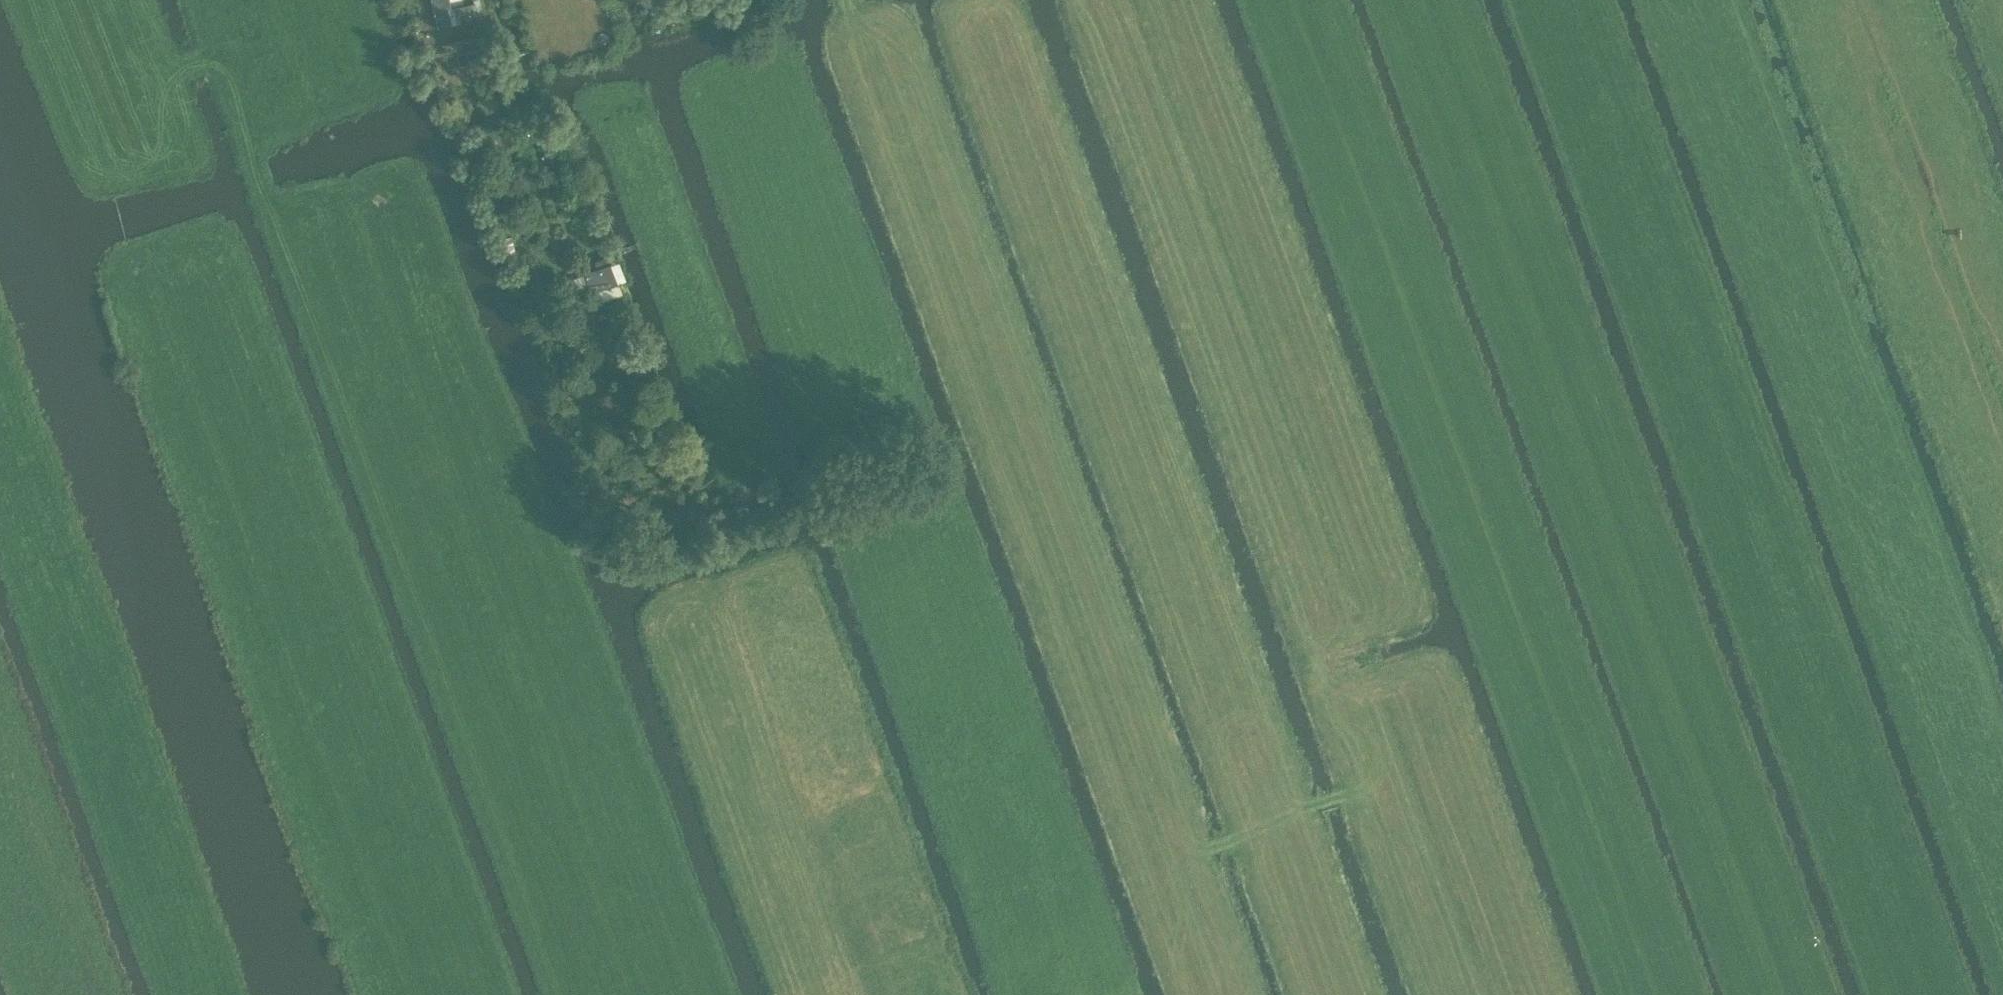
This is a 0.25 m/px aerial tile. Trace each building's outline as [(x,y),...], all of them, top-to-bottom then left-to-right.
[(437,28),(462,22),(461,19),(478,15),(474,2),(452,7),(450,0),(430,0),(437,28)] [(588,271),(572,276),(574,282),(578,294),(579,295),(593,291),(597,289),(609,285),(609,284),(623,280),(616,261),(611,263),(609,256),(606,257),(595,261),(597,268),(593,269),(588,271)]
